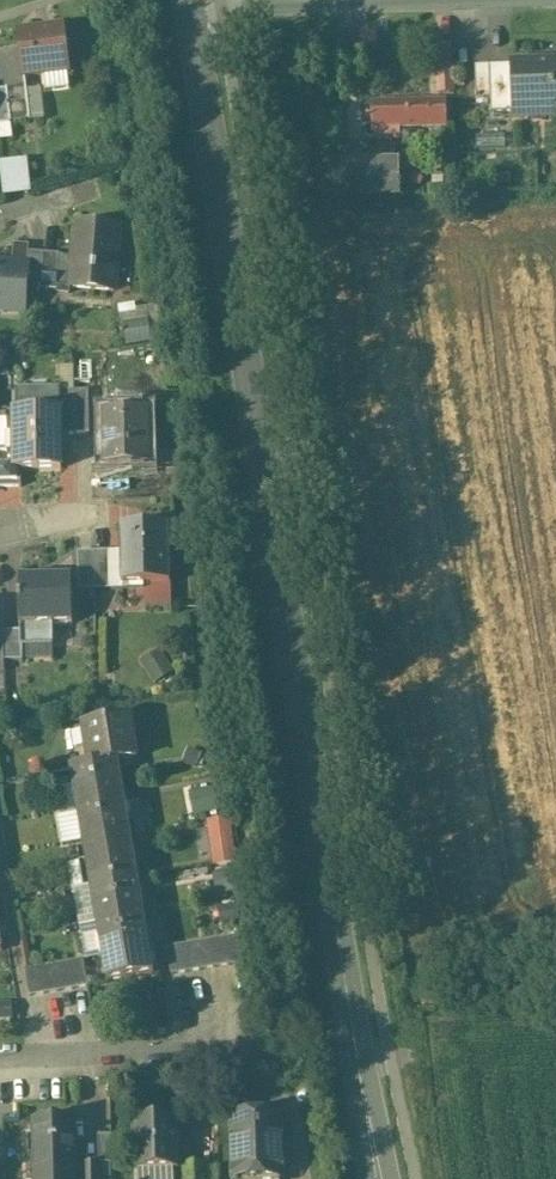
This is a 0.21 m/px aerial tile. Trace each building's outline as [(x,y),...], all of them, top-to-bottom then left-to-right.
[(62,27),(18,33),(23,78),(67,73),(62,27)] [(511,65),(511,66),(513,113),(513,119),(555,118),(555,63),(511,65)] [(513,113),(511,66),(489,67),(491,114),(513,113)] [(25,87),(7,90),(11,123),(29,121),(25,87)] [(0,91),(0,124),(11,123),(7,90),(0,91)] [(446,101),(371,103),(372,139),(400,138),(399,129),(447,127),(446,101)] [(400,196),(399,162),(342,163),(343,197),(400,196)] [(119,228),(75,224),(70,288),(114,292),(119,228)] [(28,245),(13,244),(11,264),(26,265),(27,252),(28,252),(28,245)] [(28,252),(27,252),(26,265),(28,265),(27,278),(41,280),(43,253),(28,252)] [(59,255),(43,253),(41,280),(41,289),(56,290),(59,255)] [(0,263),(0,312),(4,313),(4,308),(25,310),(27,278),(28,265),(26,265),(11,264),(0,263)] [(52,389),(15,389),(16,414),(44,414),(44,407),(52,407),(52,389)] [(74,391),(58,391),(59,407),(74,407),(74,391)] [(89,434),(88,391),(74,391),(74,407),(75,434),(89,434)] [(75,434),(74,407),(59,407),(59,414),(60,414),(61,435),(75,434)] [(148,412),(103,413),(104,468),(149,467),(148,412)] [(16,414),(15,415),(15,449),(16,469),(21,469),(61,469),(61,435),(60,414),(44,414),(16,414)] [(15,449),(0,449),(0,488),(21,487),(21,469),(16,469),(15,449)] [(168,527),(121,528),(122,585),(145,585),(170,584),(168,527)] [(109,551),(94,552),(95,590),(110,589),(109,551)] [(95,590),(94,552),(77,552),(78,590),(95,590)] [(72,624),(71,578),(20,579),(20,597),(18,597),(18,605),(19,605),(19,625),(20,625),(20,631),(20,646),(22,646),(53,646),(52,624),(72,624)] [(170,606),(170,584),(145,585),(145,606),(170,606)] [(20,631),(4,632),(4,661),(23,661),(22,646),(20,646),(20,631)] [(130,721),(108,724),(108,723),(83,727),(89,766),(117,761),(118,762),(136,758),(130,721)] [(89,766),(70,769),(74,789),(77,805),(76,805),(77,806),(124,798),(118,762),(117,761),(89,766)] [(124,798),(77,806),(80,825),(83,842),(82,842),(83,843),(130,835),(124,798)] [(130,835),(83,843),(90,889),(138,881),(130,835)] [(138,881),(90,889),(96,923),(144,915),(138,881)] [(144,915),(96,923),(102,959),(150,951),(144,915)] [(239,935),(224,938),(229,965),(244,962),(239,935)] [(229,965),(224,938),(210,940),(214,967),(229,965)] [(210,940),(196,943),(200,970),(214,967),(210,940)] [(196,943),(182,945),(186,972),(200,970),(196,943)] [(182,945),(166,948),(171,975),(186,972),(182,945)] [(150,951),(102,959),(106,982),(154,974),(150,951)] [(83,959),(68,962),(73,989),(88,986),(83,959)] [(68,962),(54,964),(58,991),(73,989),(68,962)] [(54,964),(40,967),(44,994),(58,991),(54,964)] [(44,994),(40,967),(24,969),(29,996),(44,994)] [(282,1136),(281,1116),(231,1117),(233,1178),(283,1178),(282,1153),(284,1152),(284,1136),(282,1136)] [(176,1119),(134,1120),(136,1170),(178,1169),(177,1167),(176,1119)] [(34,1123),(36,1178),(75,1178),(74,1122),(34,1123)] [(113,1163),(112,1135),(98,1135),(99,1164),(113,1163)] [(101,1164),(99,1164),(82,1165),(82,1178),(101,1178),(101,1164)] [(204,1165),(185,1165),(184,1166),(177,1167),(178,1168),(185,1167),(185,1178),(204,1178),(204,1167),(204,1165)] [(204,1167),(204,1178),(218,1178),(218,1167),(204,1167)]
